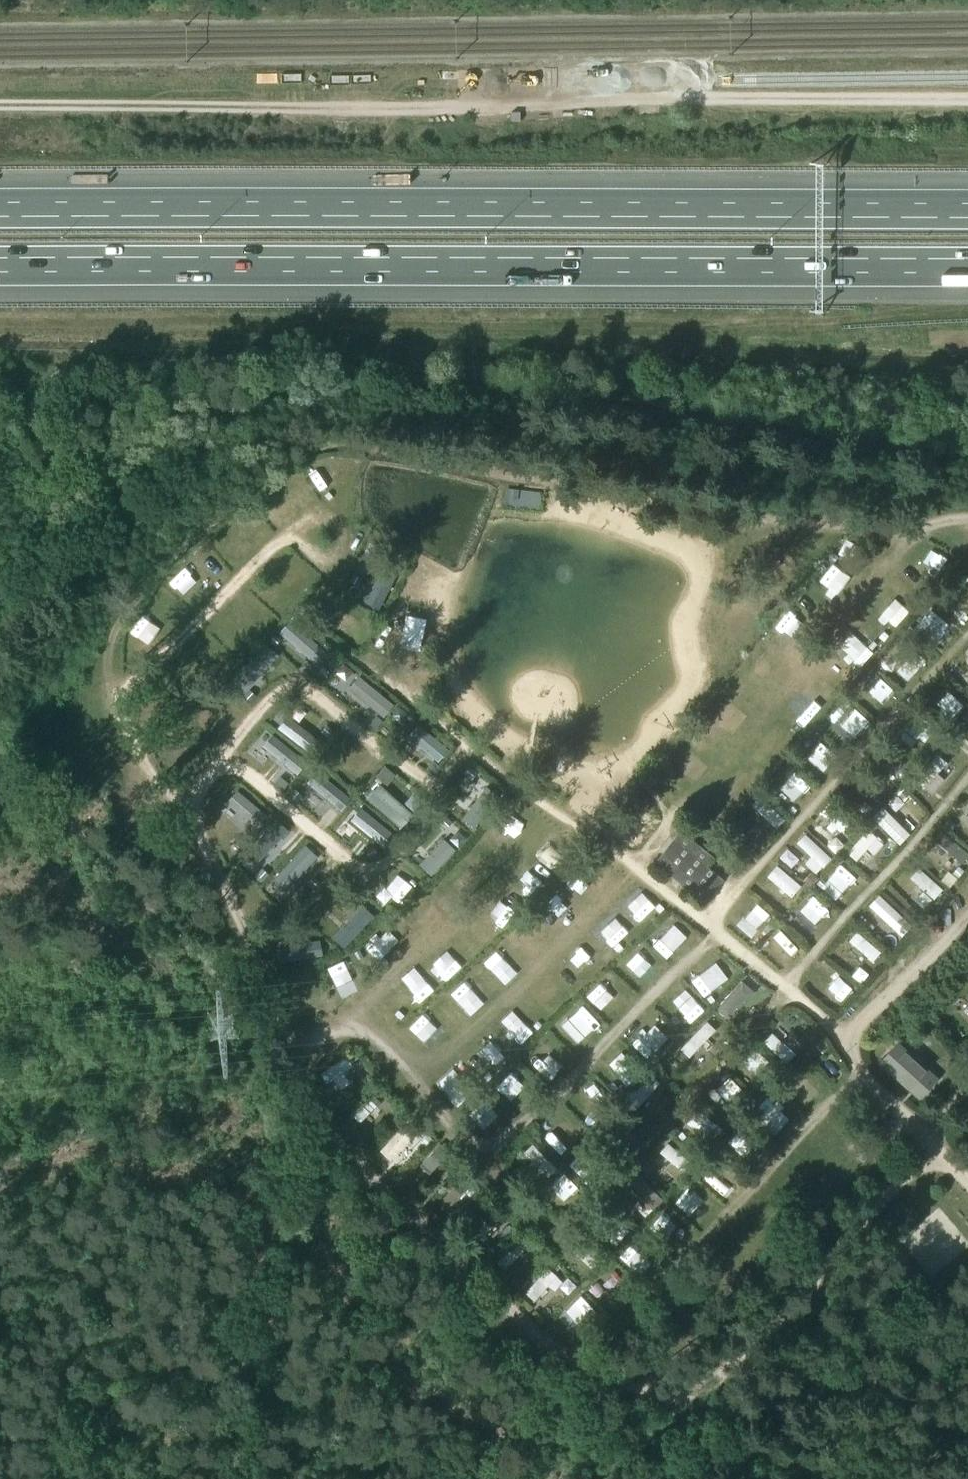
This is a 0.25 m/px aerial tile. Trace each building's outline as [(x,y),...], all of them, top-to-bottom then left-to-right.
[(384,563),(364,604),(378,611),(398,570),(384,563)] [(940,605),(936,610),(943,615),(947,610),(940,605)] [(290,620),(280,632),(314,663),(325,651),(290,620)] [(276,634),(270,640),(276,646),(282,640),(276,634)] [(267,643),(240,672),(251,683),(279,654),(267,643)] [(359,678),(349,690),(383,718),(394,705),(359,678)] [(250,691),(244,697),(250,703),(256,697),(250,691)] [(377,716),(370,725),(376,730),(383,721),(377,716)] [(288,717),(279,729),(314,755),(323,743),(288,717)] [(326,726),(321,732),(328,737),(333,730),(326,726)] [(418,726),(409,738),(439,763),(449,752),(418,726)] [(958,729),(951,736),(959,743),(966,736),(958,729)] [(273,736),(264,747),(298,775),(307,763),(273,736)] [(938,755),(914,781),(923,789),(947,764),(938,755)] [(435,761),(428,769),(434,774),(441,766),(435,761)] [(387,767),(379,776),(388,784),(396,775),(387,767)] [(468,767),(463,774),(471,780),(476,773),(468,767)] [(318,773),(308,784),(342,812),(352,800),(318,773)] [(281,778),(276,784),(284,791),(289,784),(281,778)] [(380,786),(369,798),(402,828),(413,815),(380,786)] [(487,788),(463,820),(474,829),(499,797),(487,788)] [(295,790),(290,796),(297,801),(302,795),(295,790)] [(901,790),(896,794),(902,800),(906,796),(901,790)] [(237,792),(227,803),(257,828),(266,817),(237,792)] [(759,796),(750,805),(776,829),(784,820),(759,796)] [(850,798),(844,804),(850,810),(856,804),(850,798)] [(831,801),(821,812),(843,833),(853,822),(831,801)] [(882,806),(871,816),(899,844),(909,833),(882,806)] [(446,818),(440,824),(446,829),(452,823),(446,818)] [(741,819),(735,826),(741,832),(747,824),(741,819)] [(948,820),(943,825),(950,831),(955,825),(948,820)] [(278,821),(247,852),(258,863),(289,831),(278,821)] [(854,829),(848,835),(853,840),(859,834),(854,829)] [(868,830),(847,853),(856,861),(867,849),(877,839),(877,838),(868,830)] [(681,831),(655,864),(705,904),(724,880),(707,867),(714,858),(681,831)] [(936,843),(961,864),(967,857),(967,854),(944,834),(936,843)] [(805,835),(797,843),(823,868),(831,859),(805,835)] [(242,840),(237,846),(243,851),(249,845),(242,840)] [(446,840),(421,866),(431,876),(456,850),(446,840)] [(305,847),(275,879),(286,890),(316,858),(305,847)] [(958,867),(951,875),(956,880),(963,872),(958,867)] [(919,869),(910,879),(935,901),(944,892),(919,869)] [(263,870),(258,876),(263,881),(269,875),(263,870)] [(811,874),(804,882),(810,888),(818,879),(811,874)] [(315,878),(309,883),(315,889),(320,883),(315,878)] [(356,889),(350,895),(356,901),(361,895),(356,889)] [(879,896),(869,906),(901,936),(911,925),(879,896)] [(363,906),(332,938),(343,948),(374,916),(363,906)] [(861,916),(857,921),(864,928),(869,923),(861,916)] [(307,925),(299,926),(301,934),(309,933),(307,925)] [(855,933),(848,942),(872,962),(879,953),(855,933)] [(320,941),(277,949),(280,964),(323,956),(320,941)] [(882,954),(876,961),(881,965),(887,959),(882,954)] [(707,1022),(681,1050),(690,1058),(716,1030),(707,1022)] [(771,1033),(763,1042),(785,1063),(794,1054),(771,1033)] [(823,1042),(817,1047),(824,1054),(830,1049),(823,1042)] [(937,1080),(898,1044),(881,1063),(921,1099),(937,1080)] [(346,1057),(321,1074),(328,1084),(353,1067),(346,1057)] [(652,1076),(628,1100),(637,1109),(660,1084),(652,1076)] [(374,1095),(354,1116),(361,1123),(381,1102),(374,1095)] [(413,1117),(382,1151),(392,1161),(423,1127),(413,1117)] [(427,1136),(421,1143),(426,1148),(432,1141),(427,1136)] [(441,1143),(421,1166),(430,1174),(450,1152),(441,1143)] [(668,1144),(660,1154),(684,1174),(692,1165),(668,1144)] [(533,1145),(525,1154),(549,1177),(557,1169),(533,1145)] [(638,1175),(628,1185),(653,1210),(664,1200),(663,1199),(638,1175)] [(462,1179),(440,1202),(449,1210),(471,1187),(462,1179)] [(500,1206),(471,1234),(480,1242),(509,1215),(500,1206)] [(525,1234),(498,1263),(506,1271),(533,1242),(525,1234)] [(577,1238),(569,1247),(592,1269),(601,1260),(577,1238)] [(553,1263),(549,1268),(553,1272),(555,1273),(560,1268),(553,1263)] [(549,1268),(526,1293),(535,1301),(558,1276),(555,1273),(553,1272),(549,1268)] [(517,1279),(511,1285),(518,1292),(523,1286),(517,1279)]
